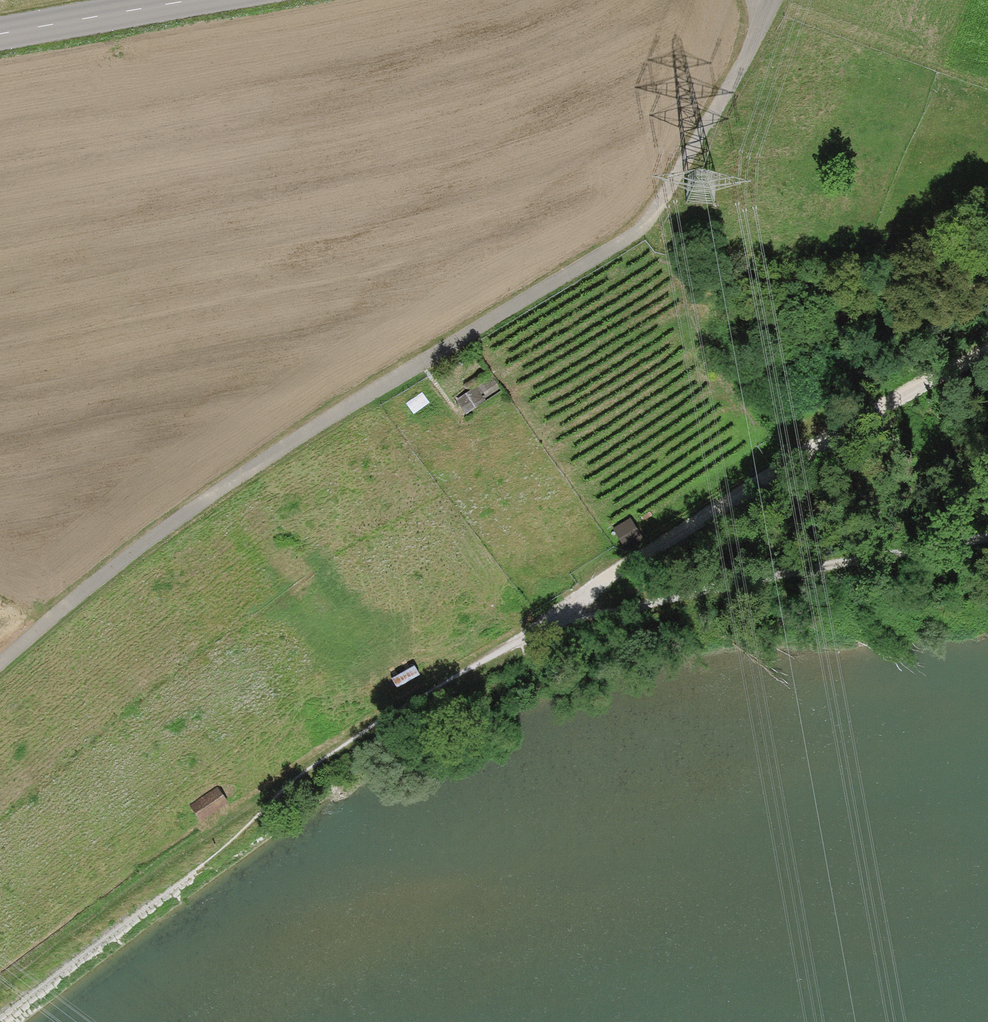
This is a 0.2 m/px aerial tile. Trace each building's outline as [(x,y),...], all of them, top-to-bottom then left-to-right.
[(476,389),(457,400),(466,414),(484,402),(476,389)] [(625,524),(611,534),(622,549),(636,539),(625,524)] [(215,792),(190,809),(199,822),(224,805),(215,792)]
